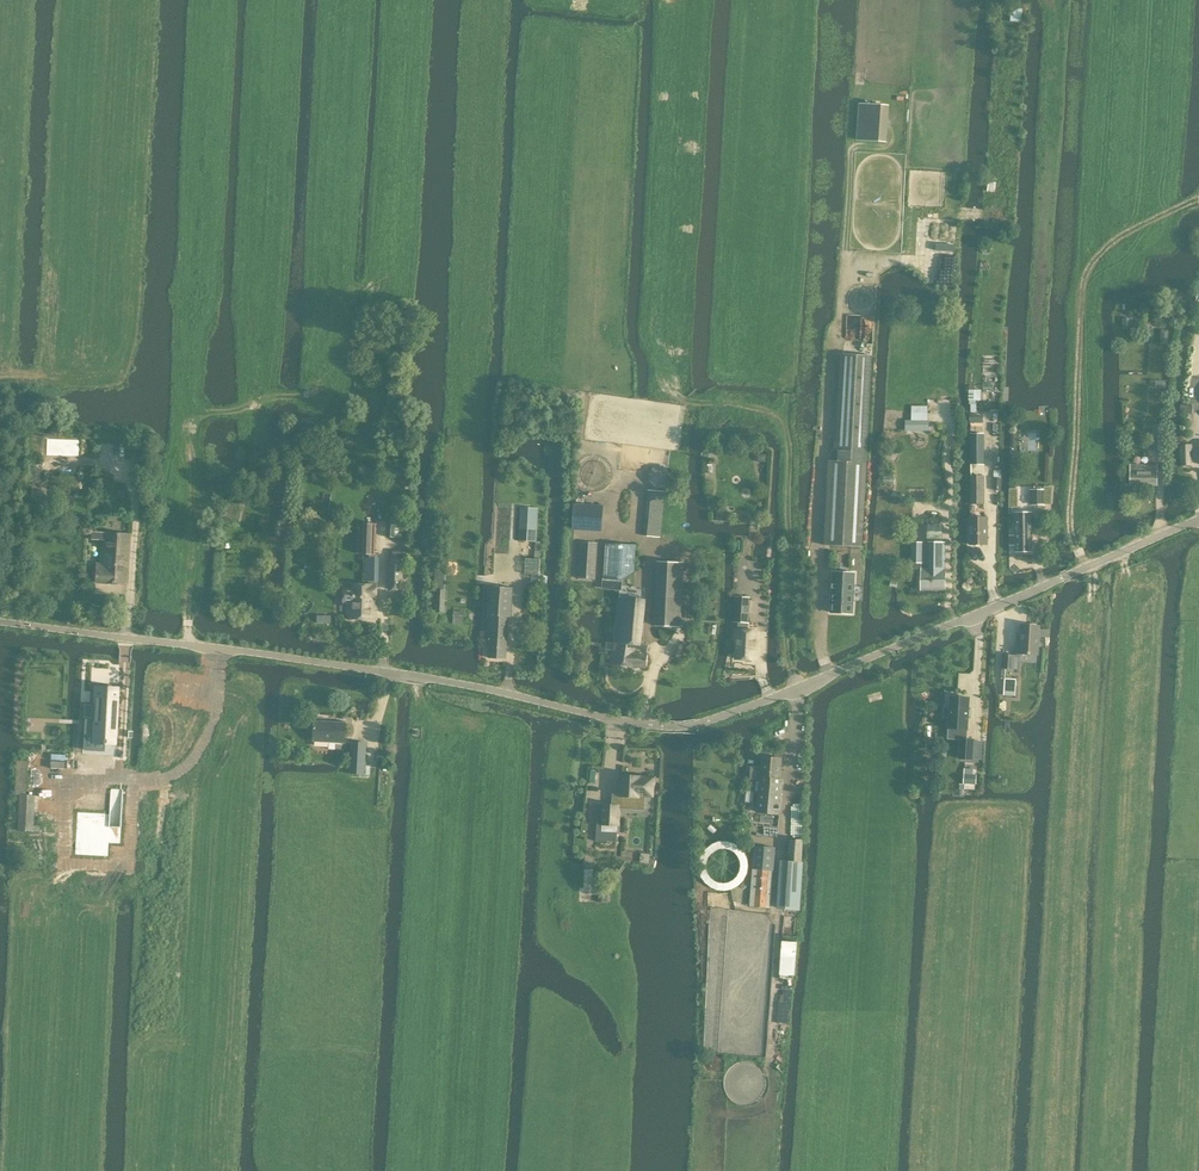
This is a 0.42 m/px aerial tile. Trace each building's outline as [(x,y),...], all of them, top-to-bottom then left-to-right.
[(886,142),(889,106),(859,104),(856,140),(886,142)] [(829,461),(825,545),(862,547),(872,356),(842,354),(836,461),(829,461)] [(1183,413),(1192,413),(1192,405),(1183,405),(1180,405),(1180,413),(1183,413)] [(911,420),(905,420),(905,431),(921,431),(921,420),(911,420)] [(1151,449),(1164,449),(1164,425),(1152,425),(1151,449)] [(1180,465),(1192,464),(1191,444),(1180,445),(1180,465)] [(1130,484),(1156,484),(1156,465),(1131,464),(1130,484)] [(651,468),(648,479),(657,488),(669,485),(671,473),(663,465),(651,468)] [(984,476),(970,476),(970,477),(970,504),(983,504),(984,504),(984,476)] [(1001,478),(993,478),(993,490),(1001,490),(1001,478)] [(1050,487),(1034,487),(1034,490),(1034,505),(1046,505),(1049,505),(1051,505),(1052,487),(1050,487)] [(1009,488),(1009,513),(1010,513),(1012,513),(1012,508),(1018,508),(1018,489),(1011,488),(1009,488)] [(30,503),(45,503),(46,491),(31,490),(30,503)] [(660,537),(665,492),(647,490),(643,536),(660,537)] [(233,503),(244,506),(246,498),(235,496),(233,503)] [(572,529),(602,531),(603,506),(574,504),(572,529)] [(387,537),(402,537),(403,507),(389,506),(387,537)] [(520,507),(518,540),(535,541),(534,559),(525,558),(525,574),(539,575),(541,542),(537,541),(538,508),(520,507)] [(717,511),(716,520),(727,521),(728,512),(717,511)] [(1015,536),(1009,536),(1009,546),(1015,545),(1015,552),(1031,552),(1030,513),(1014,513),(1015,536)] [(968,518),(968,544),(987,544),(987,518),(968,518)] [(360,524),(359,554),(374,554),(375,524),(360,524)] [(96,564),(95,582),(126,584),(130,534),(93,531),(92,540),(102,540),(101,564),(96,564)] [(911,542),(911,562),(922,562),(922,542),(911,542)] [(922,569),(922,589),(945,590),(945,571),(944,571),(945,543),(942,543),(939,543),(928,543),(928,569),(922,569)] [(390,552),(389,590),(402,590),(402,599),(410,600),(410,590),(404,590),(404,579),(407,579),(407,571),(404,571),(405,553),(390,552)] [(579,559),(578,578),(600,579),(601,560),(579,559)] [(679,563),(658,562),(654,625),(676,626),(679,563)] [(831,600),(831,612),(852,613),(854,573),(833,572),(832,595),(831,595),(831,596),(832,596),(832,599),(831,599),(831,600)] [(348,603),(347,619),(377,619),(377,585),(353,584),(353,589),(343,589),(343,603),(348,603)] [(487,631),(480,631),(480,639),(490,639),(489,657),(505,658),(508,617),(511,617),(512,587),(489,586),(487,631)] [(437,590),(436,611),(444,612),(445,590),(437,590)] [(737,640),(736,659),(744,659),(746,661),(751,662),(753,660),(755,660),(756,631),(746,631),(747,622),(748,622),(750,598),(735,597),(734,621),(738,622),(737,630),(735,630),(735,640),(737,640)] [(613,641),(611,664),(647,668),(648,654),(647,654),(648,645),(640,644),(645,601),(619,598),(613,633),(615,634),(614,641),(613,641)] [(453,611),(453,619),(464,619),(464,611),(453,611)] [(1018,641),(1017,653),(1037,654),(1038,637),(1044,637),(1049,638),(1049,630),(1044,630),(1038,629),(1039,627),(1021,625),(1020,641),(1018,641)] [(1011,655),(1010,669),(1018,670),(1019,655),(1011,655)] [(1004,678),(1003,695),(1015,696),(1016,679),(1004,678)] [(86,717),(84,750),(103,750),(104,743),(115,744),(118,689),(96,687),(94,706),(92,706),(92,705),(85,705),(84,717),(86,717)] [(944,707),(943,717),(949,718),(948,739),(960,740),(958,759),(973,759),(974,739),(967,739),(970,697),(950,696),(949,707),(944,707)] [(314,721),(313,740),(344,742),(345,723),(314,721)] [(412,728),(412,736),(420,737),(420,728),(412,728)] [(352,742),(350,769),(350,774),(364,774),(365,742),(352,742)] [(751,766),(750,779),(759,780),(758,790),(756,811),(779,813),(783,779),(779,779),(781,759),(761,757),(760,767),(751,766)] [(27,761),(17,760),(15,793),(19,793),(17,830),(32,831),(34,794),(26,794),(27,761)] [(964,768),(963,783),(976,784),(977,775),(973,774),(974,769),(964,768)] [(623,776),(622,796),(636,796),(635,803),(644,803),(645,795),(652,796),(653,778),(645,777),(645,779),(640,778),(640,777),(639,777),(631,777),(631,775),(625,774),(625,776),(623,776)] [(602,824),(601,832),(618,832),(618,825),(619,825),(620,806),(603,805),(602,824)] [(77,812),(75,854),(108,856),(108,843),(120,843),(121,828),(108,827),(109,814),(77,812)] [(787,861),(800,862),(802,840),(789,839),(787,861)] [(775,848),(753,847),(752,869),(749,906),(770,908),(773,871),(775,848)] [(787,861),(784,909),(800,910),(803,862),(800,862),(787,861)]
